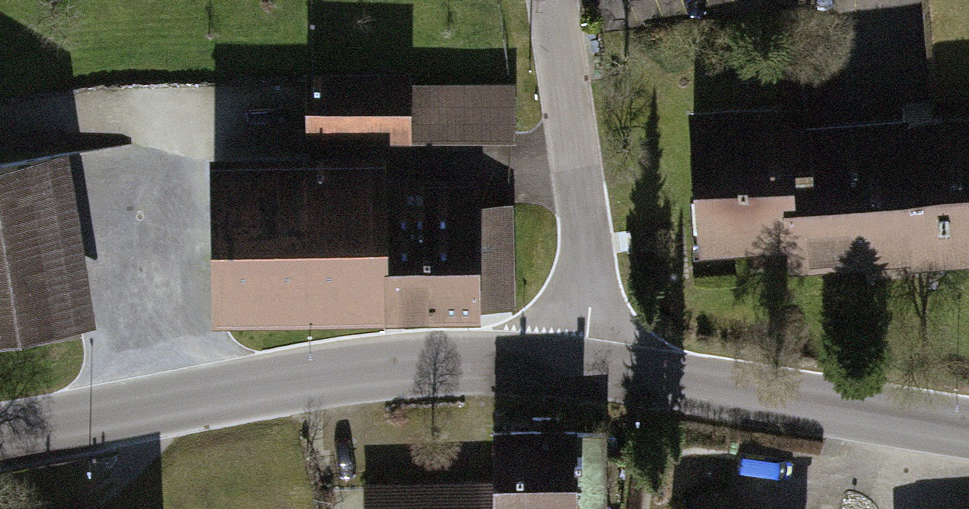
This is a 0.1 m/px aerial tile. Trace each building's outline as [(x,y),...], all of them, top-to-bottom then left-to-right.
[(297,61),(296,129),(370,129),(508,130),(508,79),(399,78),(399,61),(297,61)] [(673,92),(687,246),(775,238),(763,116),(760,84),(673,92)] [(968,249),(968,97),(930,100),(891,104),(906,255),(968,249)] [(906,255),(891,104),(763,116),(775,238),(777,267),(906,255)] [(207,129),(206,307),(510,308),(510,195),(464,195),(464,167),(369,166),(370,129),(296,129),(207,129)] [(83,319),(52,144),(0,153),(0,333),(83,319)] [(568,423),(477,424),(478,473),(357,475),(357,508),(569,508),(568,423)]
